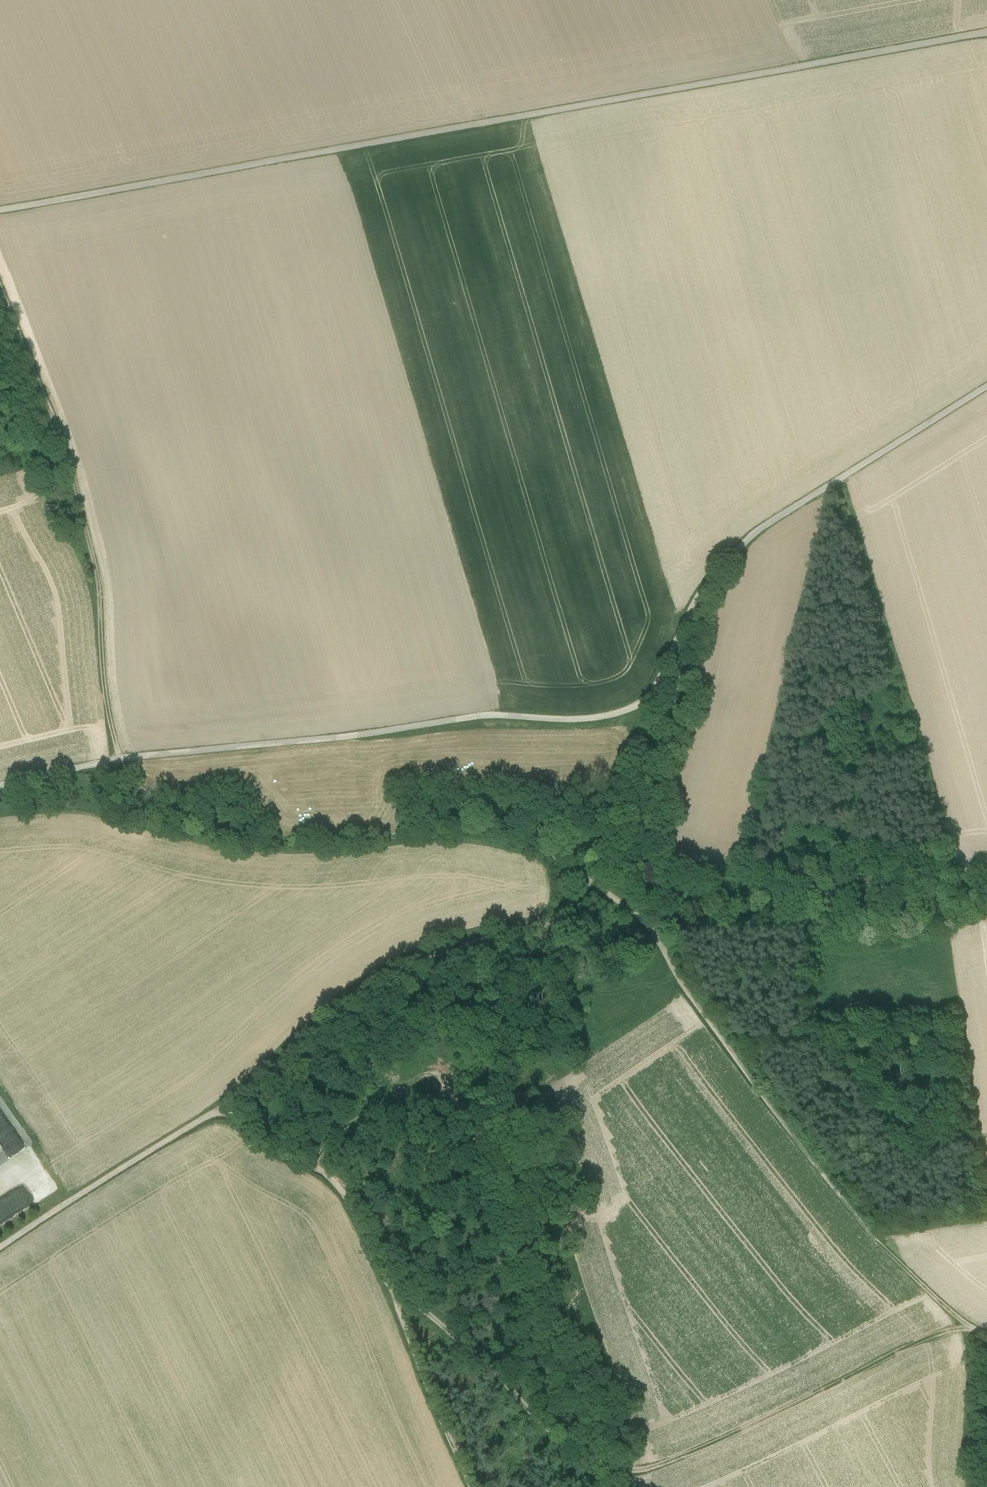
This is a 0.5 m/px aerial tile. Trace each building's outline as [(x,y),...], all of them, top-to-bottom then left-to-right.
[(52,1187),(24,1143),(5,1155),(33,1199),(52,1187)]
